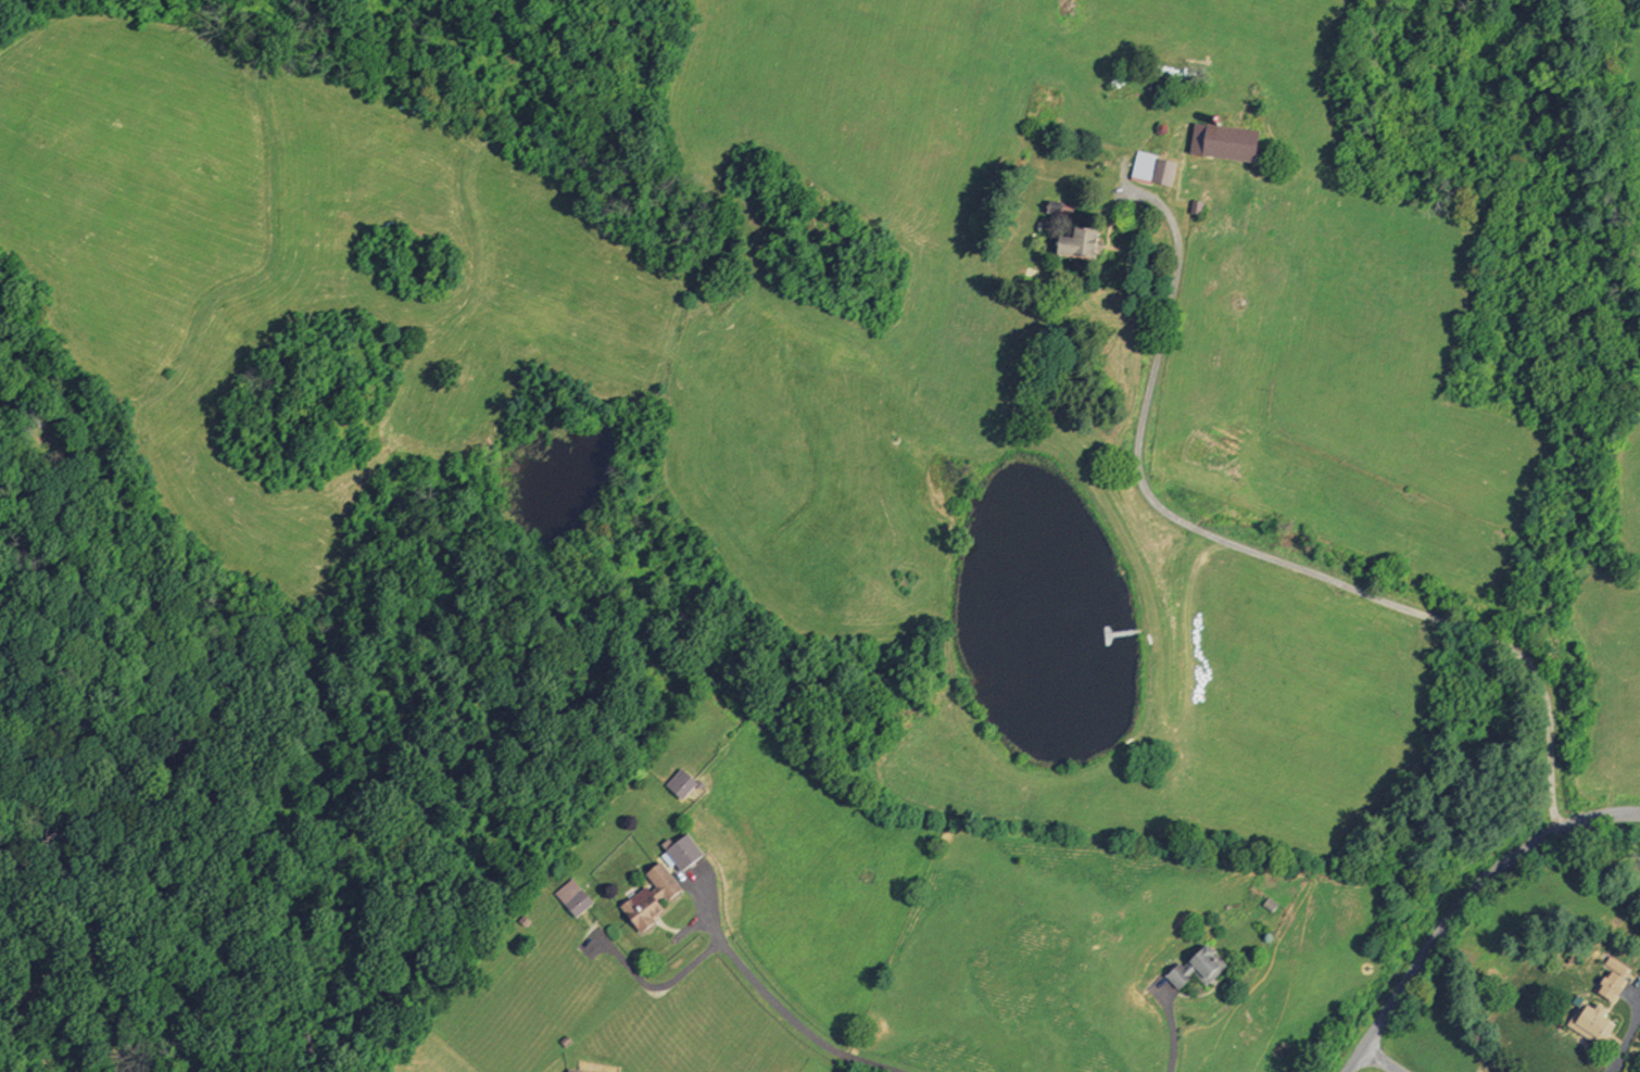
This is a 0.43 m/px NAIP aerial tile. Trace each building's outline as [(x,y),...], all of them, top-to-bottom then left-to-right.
[(1216,123),(1219,122),(1221,121),(1221,118),(1221,116),(1219,114),(1216,114),(1214,115),(1213,116),(1212,118),(1213,121),(1214,123),(1216,123)] [(1162,135),(1165,133),(1168,129),(1168,126),(1165,123),(1162,121),(1159,121),(1156,123),(1155,126),(1155,129),(1156,133),(1159,135),(1162,135)] [(1193,121),(1259,129),(1254,162),(1188,153),(1193,121)] [(1137,149),(1177,161),(1171,187),(1152,181),(1151,186),(1130,179),(1137,149)] [(1191,198),(1202,200),(1200,214),(1188,212),(1191,198)] [(1071,225),(1070,236),(1056,234),(1054,255),(1094,260),(1097,228),(1071,225)] [(684,767),(667,786),(683,800),(701,781),(695,777),(684,767)] [(703,855),(682,870),(668,850),(687,835),(703,855)] [(620,906),(642,932),(667,910),(659,900),(665,896),(670,903),(684,890),(661,862),(647,874),(657,886),(652,892),(646,885),(620,906)] [(559,900),(577,918),(594,901),(579,886),(569,876),(553,893),(559,900)] [(1194,972),(1189,975),(1191,978),(1177,989),(1164,975),(1178,962),(1184,968),(1189,963),(1186,960),(1206,943),(1226,967),(1206,985),(1194,972)] [(1609,956),(1629,969),(1624,978),(1603,964),(1609,956)] [(1598,993),(1612,971),(1627,981),(1613,1002),(1598,993)] [(1616,1024),(1609,1038),(1601,1034),(1599,1038),(1589,1032),(1586,1037),(1566,1025),(1572,1018),(1576,1020),(1586,1004),(1593,1008),(1597,1002),(1607,1009),(1603,1016),(1616,1024)]
